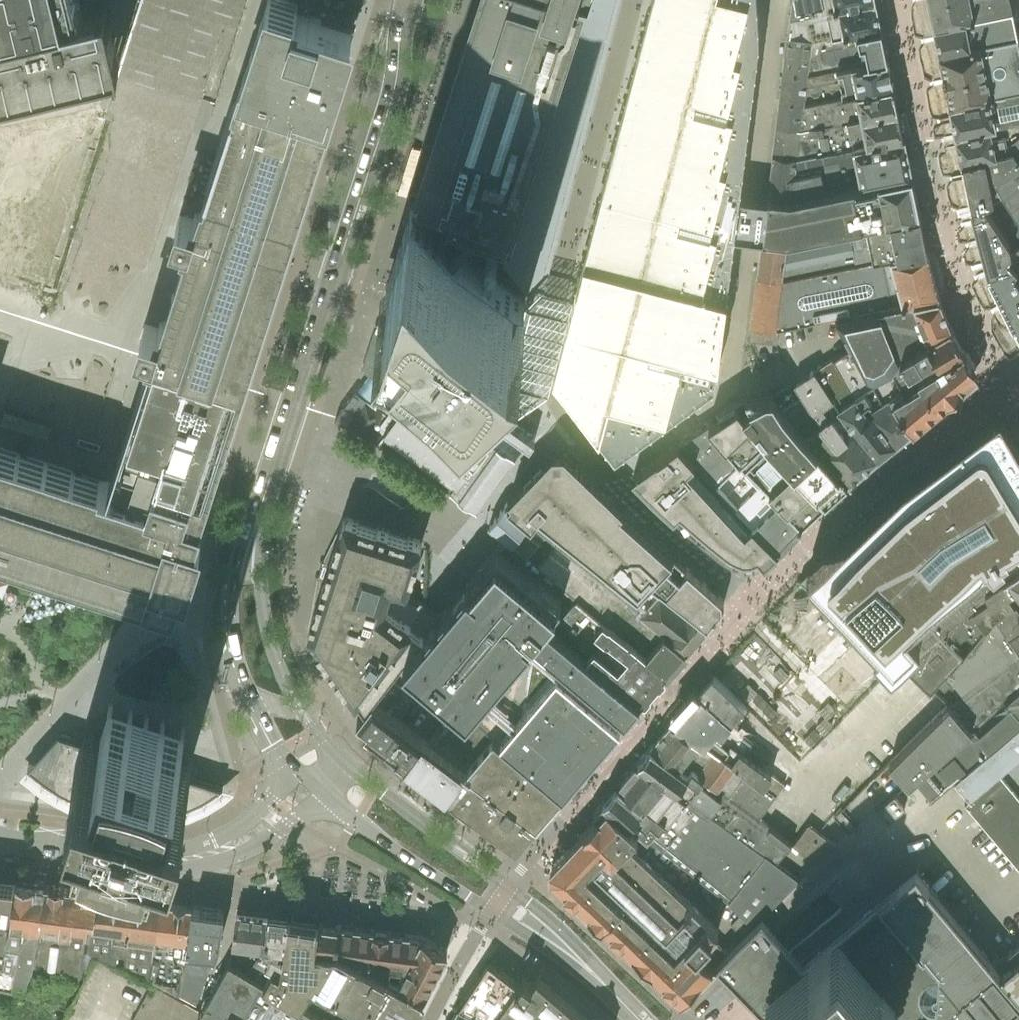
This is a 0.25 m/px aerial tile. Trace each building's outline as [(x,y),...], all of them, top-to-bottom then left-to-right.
[(0,87),(120,59),(106,1),(79,7),(77,0),(0,0),(0,86),(0,87)] [(23,337),(133,372),(251,0),(137,0),(23,337)] [(181,266),(180,269),(181,270),(173,294),(172,294),(171,297),(173,297),(165,321),(163,321),(163,323),(160,322),(158,328),(144,324),(140,338),(153,342),(151,348),(154,349),(153,352),(156,352),(156,353),(158,354),(158,352),(180,359),(179,363),(227,378),(228,375),(242,380),(242,377),(241,376),(249,352),(250,352),(251,349),(250,349),(257,324),(259,325),(260,322),(258,321),(266,297),(268,297),(269,294),(267,294),(275,269),(277,270),(278,267),(276,266),(283,242),(285,242),(286,239),(285,239),(292,215),(294,215),(295,212),(294,211),(301,187),(303,188),(304,185),(302,184),(310,160),(312,160),(313,157),(311,157),(319,132),(320,133),(321,130),(320,129),(329,101),(352,29),(296,11),(297,5),(281,0),(267,0),(242,78),(235,102),(234,102),(233,103),(232,103),(206,185),(207,185),(200,212),(198,211),(198,213),(195,212),(193,219),(179,214),(174,228),(188,232),(185,241),(190,242),(182,267),(181,266)] [(386,287),(439,328),(469,357),(531,299),(458,252),(469,238),(496,246),(501,230),(507,232),(506,235),(509,235),(510,232),(512,233),(504,259),(536,295),(539,285),(589,91),(612,7),(605,0),(479,0),(417,192),(419,193),(418,194),(422,195),(422,194),(443,201),(445,197),(451,199),(447,211),(424,203),(420,213),(412,205),(389,278),(386,287)] [(715,378),(734,233),(739,191),(758,36),(756,0),(651,0),(568,316),(566,327),(565,337),(564,348),(565,360),(567,370),(570,380),(574,391),(578,400),(584,409),(615,450),(661,417),(715,378)] [(881,26),(875,0),(867,0),(790,15),(787,35),(811,38),(881,26)] [(867,0),(792,0),(790,15),(867,0)] [(933,25),(1012,9),(1010,0),(928,0),(933,25)] [(1012,9),(933,25),(939,52),(1017,36),(1012,9)] [(808,72),(887,57),(881,26),(811,38),(787,35),(783,69),(808,72)] [(939,52),(944,77),(1018,62),(1018,43),(1017,36),(939,52)] [(804,102),(893,84),(887,57),(808,72),(783,69),(780,99),(804,102)] [(944,77),(949,103),(1018,89),(1018,62),(944,77)] [(800,129),(898,109),(893,84),(804,102),(780,99),(776,126),(800,129)] [(949,103),(955,132),(1018,119),(1018,89),(949,103)] [(798,157),(903,134),(898,109),(800,129),(776,126),(773,154),(798,157)] [(960,159),(1013,149),(1015,152),(1018,149),(1018,119),(955,132),(960,159)] [(791,198),(911,174),(903,134),(798,157),(773,154),(768,195),(791,198)] [(960,159),(970,204),(984,202),(999,193),(1002,191),(992,172),(1017,154),(1015,152),(1013,149),(960,159)] [(999,193),(1018,222),(1018,156),(1017,154),(992,172),(1002,191),(999,193)] [(757,237),(762,237),(789,241),(919,214),(911,174),(791,198),(768,195),(739,191),(734,233),(757,237)] [(1012,261),(1016,265),(1013,268),(1016,272),(1015,273),(1018,277),(1018,222),(999,193),(984,202),(1009,240),(1011,249),(1006,254),(1012,261)] [(984,202),(970,204),(987,269),(988,271),(1012,261),(1006,254),(1011,249),(1009,240),(984,202)] [(780,280),(926,250),(919,214),(789,241),(762,237),(757,276),(780,280)] [(778,329),(830,318),(835,317),(866,310),(939,295),(927,252),(926,250),(780,280),(757,276),(751,326),(776,329),(778,329)] [(988,271),(1018,333),(1018,332),(1018,290),(1014,280),(1018,277),(1015,273),(1016,272),(1013,268),(1016,265),(1012,261),(988,271)] [(835,317),(851,345),(867,374),(875,375),(892,367),(902,353),(951,325),(939,296),(939,295),(866,310),(835,317)] [(902,353),(892,367),(903,385),(964,349),(952,326),(951,325),(902,353)] [(749,341),(774,344),(777,344),(779,331),(778,329),(776,329),(751,326),(749,341)] [(335,419),(380,444),(401,455),(476,510),(477,509),(477,508),(485,498),(486,496),(494,484),(495,484),(496,482),(504,470),(505,471),(506,469),(506,468),(513,458),(514,458),(515,456),(514,456),(524,442),(529,446),(535,439),(519,428),(401,342),(399,344),(394,341),(395,339),(390,335),(389,337),(374,327),(361,368),(362,369),(369,374),(356,391),(355,390),(335,418),(335,419)] [(851,345),(814,369),(839,407),(865,391),(872,386),(882,402),(890,396),(912,430),(973,378),(974,368),(964,349),(903,385),(892,367),(875,375),(867,374),(851,345)] [(819,423),(861,471),(878,457),(852,426),(840,408),(839,407),(814,369),(794,382),(819,423)] [(774,393),(773,394),(806,435),(813,428),(819,423),(794,382),(774,393)] [(872,413),(895,444),(912,430),(890,396),(882,402),(872,386),(865,391),(874,406),(869,409),(872,413)] [(852,426),(878,457),(895,444),(872,413),(869,409),(874,406),(865,391),(839,407),(840,408),(852,426)] [(751,405),(744,409),(750,416),(824,502),(825,503),(848,483),(806,435),(803,433),(773,394),(745,395),(751,405)] [(744,409),(751,405),(745,395),(736,400),(744,409)] [(744,409),(736,400),(718,410),(721,415),(709,423),(766,489),(801,524),(801,523),(823,503),(824,502),(750,416),(744,409)] [(799,580),(838,622),(847,614),(877,646),(874,649),(891,668),(899,662),(918,641),(907,626),(989,553),(993,557),(1003,548),(1002,545),(1008,542),(1006,538),(1018,530),(1018,442),(1009,425),(1010,425),(999,406),(982,419),(983,420),(902,480),(799,580)] [(1,422),(40,434),(41,431),(44,421),(5,409),(1,422)] [(766,489),(709,423),(679,443),(704,469),(732,500),(778,548),(801,525),(800,524),(801,524),(766,489)] [(813,428),(806,435),(848,483),(861,471),(819,423),(813,428)] [(732,500),(704,469),(678,443),(678,442),(633,473),(646,486),(663,503),(681,519),(699,535),(717,549),(724,555),(729,558),(734,560),(738,562),(742,563),(748,563),(752,563),(758,561),(762,559),(764,560),(778,548),(732,500)] [(172,460),(181,463),(186,449),(167,443),(163,457),(172,460)] [(138,492),(126,489),(108,483),(100,480),(79,473),(0,448),(0,541),(99,573),(174,597),(180,578),(186,580),(202,533),(195,531),(201,513),(198,512),(198,509),(197,508),(197,511),(186,508),(190,498),(195,481),(189,479),(156,468),(147,495),(138,492)] [(536,565),(568,591),(575,582),(571,578),(582,565),(638,612),(659,588),(706,625),(723,606),(724,604),(724,601),(723,600),(722,598),(622,509),(563,452),(553,453),(510,497),(511,498),(508,503),(507,502),(489,526),(525,556),(544,533),(555,542),(536,565)] [(417,555),(421,543),(419,543),(420,541),(408,537),(407,539),(388,533),(388,531),(377,527),(377,529),(357,523),(357,521),(346,517),(345,519),(343,519),(339,530),(341,531),(335,551),(333,550),(329,561),(331,562),(325,582),(323,581),(319,592),(321,593),(315,613),(313,612),(307,630),(316,643),(319,642),(330,659),(328,660),(335,670),(337,668),(349,686),(346,687),(353,697),(354,696),(359,704),(364,711),(365,709),(363,708),(365,706),(366,707),(372,699),(380,689),(378,688),(379,687),(381,688),(387,679),(386,678),(387,677),(388,678),(403,659),(424,634),(417,629),(410,623),(426,604),(421,600),(402,594),(405,586),(407,586),(411,575),(409,574),(415,554),(417,555)] [(1006,538),(1008,542),(1002,545),(1003,548),(993,557),(989,553),(907,626),(918,641),(941,626),(946,633),(992,599),(987,591),(1018,571),(1018,530),(1006,538)] [(461,708),(563,793),(640,702),(587,658),(549,625),(566,605),(497,548),(424,634),(403,659),(461,708)] [(568,591),(603,621),(622,636),(664,674),(686,648),(638,612),(582,565),(571,578),(575,582),(568,591)] [(987,591),(992,599),(946,633),(941,626),(918,641),(899,662),(933,695),(937,691),(964,655),(975,641),(976,642),(996,617),(996,616),(998,614),(1018,601),(1018,571),(987,591)] [(58,806),(74,755),(91,760),(83,784),(159,809),(167,785),(182,790),(187,773),(193,757),(177,752),(184,731),(185,728),(181,727),(165,722),(161,721),(149,717),(145,715),(133,712),(129,710),(113,705),(109,704),(108,707),(101,728),(86,723),(84,722),(120,612),(0,574),(0,798),(58,806)] [(638,612),(686,648),(706,625),(659,588),(638,612)] [(948,702),(1010,660),(1018,652),(1018,601),(998,614),(996,616),(996,617),(976,642),(975,641),(964,655),(937,691),(948,702)] [(594,648),(587,658),(640,702),(664,674),(622,636),(603,621),(595,631),(608,641),(609,640),(629,656),(618,668),(594,648)] [(855,644),(818,680),(826,687),(844,668),(859,683),(840,701),(848,709),(884,673),(855,644)] [(888,762),(908,782),(915,776),(941,753),(970,728),(1018,687),(1018,652),(1010,660),(948,702),(896,754),(888,762)] [(712,676),(697,692),(717,710),(716,711),(731,721),(744,707),(712,676)] [(414,731),(430,709),(388,678),(387,677),(386,678),(387,679),(381,688),(379,687),(378,688),(380,689),(372,699),(391,713),(414,731)] [(915,776),(932,798),(956,777),(955,776),(1010,731),(1018,722),(1018,687),(970,728),(941,753),(915,776)] [(697,692),(686,704),(716,729),(715,729),(722,734),(725,729),(747,748),(753,740),(731,721),(716,711),(717,710),(697,692)] [(414,731),(391,713),(372,699),(366,707),(365,706),(363,708),(365,709),(364,711),(356,721),(362,725),(361,726),(361,729),(365,732),(364,733),(403,763),(422,737),(414,731)] [(725,737),(722,734),(715,729),(716,729),(686,704),(670,722),(702,745),(704,743),(733,763),(768,791),(776,794),(784,783),(733,743),(735,741),(727,734),(725,737)] [(461,708),(431,744),(470,773),(490,788),(537,824),(563,793),(461,708)] [(651,743),(650,745),(676,766),(685,773),(691,766),(696,771),(696,772),(714,787),(757,818),(759,815),(761,813),(776,794),(768,791),(733,763),(704,743),(702,745),(670,722),(669,723),(651,743)] [(955,776),(956,777),(970,793),(1018,752),(1018,722),(1010,731),(955,776)] [(431,744),(422,737),(403,763),(451,799),(470,773),(431,744)] [(650,745),(637,761),(664,780),(665,780),(680,793),(680,794),(711,818),(719,824),(773,863),(775,861),(779,857),(792,843),(766,824),(757,818),(714,787),(696,772),(696,771),(691,766),(685,773),(676,766),(650,745)] [(970,793),(965,798),(1018,863),(1018,752),(970,793)] [(637,761),(616,784),(642,806),(644,804),(771,906),(797,881),(798,879),(775,861),(773,863),(719,824),(711,818),(680,794),(680,793),(665,780),(664,780),(637,761)] [(451,799),(471,814),(490,788),(470,773),(451,799)] [(616,784),(602,802),(637,832),(728,902),(752,924),(762,916),(763,915),(771,906),(644,804),(642,806),(616,784)] [(490,788),(471,814),(516,848),(537,824),(490,788)] [(894,795),(877,809),(888,822),(905,807),(894,795)] [(569,847),(551,866),(552,877),(564,888),(563,889),(571,897),(574,899),(586,910),(601,924),(601,923),(608,930),(614,935),(615,936),(621,942),(635,955),(641,960),(642,961),(647,967),(661,980),(667,985),(668,986),(674,992),(681,998),(688,992),(696,983),(715,964),(727,952),(711,937),(718,930),(625,844),(637,832),(602,802),(592,812),(596,816),(589,824),(583,831),(580,835),(569,847)] [(792,843),(796,847),(816,862),(835,844),(808,822),(796,838),(792,843)] [(715,964),(725,973),(739,986),(749,998),(758,1010),(759,1009),(769,1019),(1006,1019),(1018,1010),(1018,993),(994,963),(986,953),(917,870),(916,869),(816,952),(807,959),(812,965),(806,969),(796,958),(776,931),(762,916),(727,952),(715,964)] [(2,961),(15,883),(16,883),(15,883),(15,882),(12,882),(0,880),(0,966),(2,961)] [(16,882),(16,883),(15,883),(2,961),(0,966),(0,989),(13,992),(14,985),(23,986),(31,969),(33,966),(37,940),(47,886),(43,886),(17,883),(17,882),(16,882)] [(829,892),(843,908),(852,901),(838,885),(829,892)] [(33,966),(31,969),(79,976),(82,971),(87,933),(89,918),(93,919),(94,919),(97,893),(92,893),(92,892),(47,886),(37,940),(33,966)] [(98,893),(97,893),(89,951),(98,956),(116,965),(118,946),(127,947),(129,931),(124,930),(127,914),(137,915),(139,899),(98,893)] [(118,946),(117,955),(125,956),(124,965),(150,978),(160,902),(139,899),(137,915),(127,914),(124,930),(129,931),(127,947),(118,946)] [(162,902),(160,902),(150,978),(153,980),(179,994),(187,938),(192,906),(189,905),(189,906),(162,902)] [(187,938),(179,993),(196,1003),(197,1001),(207,973),(215,953),(220,943),(222,930),(224,910),(192,906),(187,938)] [(230,959),(229,960),(248,972),(257,956),(260,949),(263,949),(267,916),(238,912),(236,911),(230,959)] [(730,924),(742,935),(751,926),(739,915),(730,924)] [(288,918),(267,916),(263,949),(260,949),(257,956),(248,972),(264,981),(273,965),(280,969),(284,955),(288,919),(288,918)] [(299,1002),(313,981),(311,980),(315,946),(317,924),(318,921),(309,920),(309,922),(288,919),(284,955),(280,969),(273,965),(264,981),(299,1002)] [(336,926),(317,924),(315,946),(337,948),(367,965),(369,961),(373,930),(371,930),(371,931),(357,929),(357,928),(355,928),(354,929),(341,927),(340,926),(336,926)] [(373,931),(373,930),(369,961),(367,965),(400,983),(406,935),(405,935),(390,933),(387,932),(387,933),(373,931)] [(400,983),(423,996),(423,995),(422,994),(424,992),(428,985),(427,984),(432,975),(433,975),(434,973),(434,972),(438,963),(439,963),(446,950),(444,949),(435,945),(435,944),(424,939),(424,937),(421,937),(421,938),(407,936),(407,935),(406,935),(400,983)] [(380,1019),(409,1019),(421,997),(422,997),(423,996),(400,983),(367,965),(337,948),(315,946),(311,980),(313,981),(324,988),(343,998),(342,999),(380,1019)] [(994,963),(1018,992),(1018,954),(1013,947),(994,963)] [(248,972),(229,960),(200,1010),(217,1019),(329,1019),(299,1002),(264,981),(248,972)] [(586,1019),(537,976),(531,983),(522,977),(518,983),(488,961),(458,1005),(458,1006),(486,1019),(587,1019),(586,1019)] [(200,1010),(154,983),(135,1019),(217,1019),(200,1010)] [(333,1015),(341,1019),(380,1019),(342,999),(333,1015)] [(458,1006),(451,1019),(486,1019),(458,1006)]
